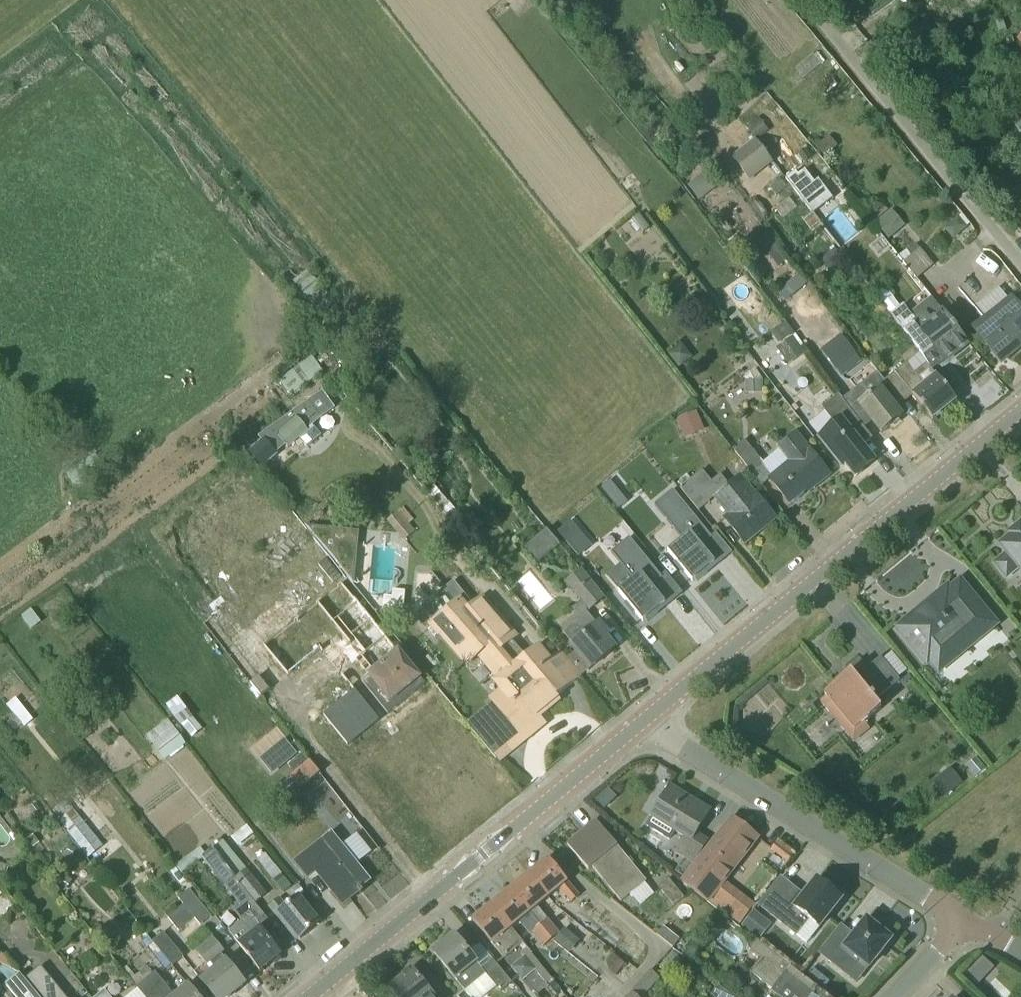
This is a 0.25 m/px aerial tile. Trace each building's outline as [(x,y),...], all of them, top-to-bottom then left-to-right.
[(692,2),(704,15),(714,7),(707,0),(694,0),(692,2)] [(831,79),(821,87),(827,95),(837,87),(831,79)] [(757,141),(767,132),(757,119),(746,128),(757,141)] [(822,143),(816,148),(824,159),(839,148),(830,137),(822,143)] [(733,159),(749,180),(772,162),(756,142),(733,159)] [(788,183),(813,215),(834,199),(818,179),(814,183),(805,171),(788,183)] [(705,173),(688,185),(700,200),(716,187),(705,173)] [(905,226),(892,209),(889,211),(877,220),(875,222),(889,239),(905,226)] [(640,214),(634,219),(644,232),(650,227),(640,214)] [(762,248),(764,247),(778,267),(788,260),(774,240),(770,234),(758,242),(762,248)] [(831,273),(845,262),(835,249),(821,261),(831,273)] [(934,265),(922,249),(912,257),(910,258),(904,263),(917,279),(934,265)] [(324,309),(329,315),(339,307),(308,270),(294,282),(319,313),(324,309)] [(778,292),(786,302),(807,284),(799,275),(778,292)] [(1000,288),(975,307),(983,317),(1008,298),(1000,288)] [(972,328),(1001,364),(1020,347),(1020,309),(1011,296),(972,328)] [(968,343),(933,300),(912,317),(902,306),(889,316),(918,351),(927,344),(942,363),(968,343)] [(794,333),(787,323),(772,333),(779,344),(794,333)] [(842,335),(821,351),(836,370),(857,355),(842,335)] [(777,350),(785,361),(802,349),(800,347),(793,337),(776,348),(777,350)] [(668,355),(679,368),(693,357),(682,343),(668,355)] [(280,376),(290,393),(324,373),(314,357),(280,376)] [(933,419),(957,400),(927,364),(914,374),(907,364),(884,381),(887,384),(902,405),(913,396),(933,419)] [(866,412),(882,432),(901,417),(880,389),(887,384),(884,381),(878,373),(843,400),(846,405),(857,419),(866,412)] [(747,394),(763,394),(763,380),(746,380),(747,394)] [(262,440),(248,451),(263,468),(279,455),(277,453),(285,446),(285,445),(291,447),(301,439),(302,439),(301,440),(308,447),(322,435),(315,427),(314,427),(313,426),(322,418),(336,408),(323,391),(259,437),(262,440)] [(824,408),(831,417),(836,424),(819,438),(842,467),(845,465),(855,478),(863,471),(863,472),(876,461),(875,460),(874,460),(859,441),(868,433),(857,419),(846,405),(838,396),(824,408)] [(685,437),(704,430),(697,411),(678,418),(685,437)] [(807,491),(829,474),(796,433),(777,448),(789,463),(770,479),(788,502),(805,488),(807,491)] [(752,473),(760,466),(763,463),(745,440),(733,449),(752,473)] [(776,519),(755,492),(741,475),(728,486),(721,477),(712,484),(703,473),(682,490),(699,512),(714,500),(727,516),(724,518),(745,543),(776,519)] [(628,501),(620,491),(610,499),(619,509),(628,501)] [(403,541),(416,531),(410,524),(415,520),(404,506),(388,520),(403,541)] [(707,570),(716,562),(702,546),(713,537),(695,515),(676,530),(684,539),(669,551),(677,561),(675,563),(683,573),(686,571),(693,581),(696,578),(698,581),(709,572),(707,570)] [(591,546),(570,521),(558,532),(579,556),(591,546)] [(1020,527),(1010,536),(1012,538),(1001,547),(1008,555),(996,564),(1007,577),(1018,567),(1020,571),(1020,527)] [(359,529),(357,564),(385,565),(386,530),(359,529)] [(539,565),(560,546),(561,546),(547,530),(525,550),(539,565)] [(283,582),(327,552),(316,536),(271,566),(283,582)] [(645,557),(627,572),(634,580),(619,592),(627,602),(625,604),(634,615),(636,613),(644,622),(647,620),(649,622),(659,613),(657,611),(666,604),(652,587),(663,578),(645,557)] [(355,562),(336,561),(353,581),(355,562)] [(407,571),(362,570),(361,591),(385,591),(384,607),(405,608),(407,571)] [(565,583),(587,609),(589,612),(603,602),(579,572),(565,583)] [(948,587),(898,628),(927,664),(930,662),(939,672),(996,625),(960,581),(950,590),(948,587)] [(288,677),(318,653),(331,643),(389,714),(426,684),(344,583),(264,646),(288,677)] [(493,702),(523,738),(543,722),(536,715),(546,707),(514,670),(505,660),(497,651),(465,614),(446,590),(423,609),(468,663),(479,654),(500,681),(496,685),(503,694),(493,702)] [(580,679),(559,653),(548,662),(538,649),(527,658),(511,639),(514,637),(482,599),(465,614),(497,651),(505,660),(514,670),(546,707),(557,698),(557,697),(580,679)] [(608,636),(589,612),(587,609),(560,630),(574,646),(565,653),(583,676),(614,650),(605,638),(608,636)] [(875,701),(900,681),(881,658),(882,658),(882,657),(856,678),(854,675),(843,683),(841,680),(825,694),(827,697),(821,702),(854,742),(870,729),(864,723),(882,709),(875,701)] [(271,692),(270,691),(260,678),(252,684),(263,698),(271,692)] [(355,690),(324,715),(350,746),(380,720),(355,690)] [(183,726),(193,738),(203,729),(193,717),(183,726)] [(166,760),(185,745),(167,723),(148,739),(166,760)] [(285,739),(260,759),(273,775),(298,755),(285,739)] [(966,765),(976,777),(986,769),(976,757),(966,765)] [(292,778),(299,788),(300,788),(319,773),(310,760),(290,776),(292,778)] [(951,768),(933,782),(945,798),(963,783),(951,768)] [(287,797),(299,788),(292,778),(279,787),(287,797)] [(670,787),(651,818),(647,825),(670,840),(675,833),(684,838),(674,853),(694,865),(708,842),(696,835),(709,813),(685,799),(687,797),(670,787)] [(604,810),(617,797),(609,788),(595,800),(604,810)] [(35,815),(41,809),(36,803),(29,809),(35,815)] [(758,837),(733,818),(683,883),(708,902),(758,837)] [(647,882),(617,846),(597,821),(585,831),(587,833),(570,846),(569,844),(568,845),(589,871),(593,868),(622,902),(647,882)] [(22,840),(29,848),(39,841),(33,832),(22,840)] [(308,878),(316,871),(343,905),(360,892),(361,895),(364,892),(361,888),(370,882),(331,833),(295,861),(308,878)] [(77,847),(70,845),(65,856),(72,859),(77,847)] [(42,852),(41,850),(34,855),(46,872),(53,867),(42,852)] [(549,859),(530,875),(549,899),(561,890),(572,903),(580,897),(568,883),(549,859)] [(6,878),(10,865),(0,863),(0,877),(6,878)] [(235,880),(255,904),(267,895),(248,870),(235,880)] [(73,881),(65,875),(57,886),(65,892),(73,881)] [(549,899),(530,875),(512,890),(552,939),(560,932),(539,907),(549,899)] [(659,887),(675,907),(685,899),(669,879),(659,887)] [(282,955),(258,924),(266,918),(255,904),(235,880),(227,886),(243,905),(234,912),(241,920),(228,931),(238,944),(260,972),(282,955)] [(832,886),(829,890),(817,880),(804,896),(791,886),(769,914),(796,935),(809,920),(819,928),(841,900),(840,898),(843,895),(832,886)] [(201,923),(213,913),(191,886),(179,895),(186,904),(168,917),(179,932),(197,918),(201,923)] [(512,890),(493,905),(509,926),(517,920),(529,934),(532,931),(544,945),(552,939),(512,890)] [(296,934),(301,940),(320,924),(299,898),(287,907),(280,898),(269,907),(293,936),(296,934)] [(592,913),(626,943),(636,934),(602,903),(592,913)] [(474,921),(502,957),(522,941),(509,926),(493,905),(474,921)] [(761,937),(772,924),(754,910),(744,923),(741,926),(758,940),(761,937)] [(891,940),(866,920),(854,936),(841,926),(819,954),(846,975),(859,960),(869,968),(891,940)] [(665,924),(658,933),(674,946),(682,937),(665,924)] [(164,933),(153,941),(153,942),(173,966),(185,957),(164,933)] [(434,953),(466,991),(486,975),(500,992),(512,982),(494,960),(482,969),(455,936),(434,953)] [(214,996),(229,996),(245,984),(222,955),(225,952),(213,938),(196,952),(204,963),(194,972),(214,996)] [(791,967),(757,940),(749,950),(761,959),(751,972),(782,996),(784,996),(788,991),(794,996),(792,996),(829,996),(791,967)] [(521,952),(523,955),(524,954),(536,969),(535,970),(545,982),(547,980),(551,977),(527,947),(526,946),(524,944),(522,942),(518,945),(521,947),(519,949),(521,952)] [(18,973),(2,953),(0,957),(0,962),(18,973)] [(824,989),(830,981),(813,967),(807,975),(824,989)] [(975,988),(983,980),(971,968),(963,977),(975,988)] [(395,996),(435,996),(413,970),(389,990),(395,996)] [(39,996),(64,996),(62,994),(59,996),(38,972),(26,982),(39,996)] [(188,985),(175,996),(156,972),(137,987),(145,996),(198,996),(188,985)] [(26,982),(18,973),(4,984),(15,996),(39,996),(26,982)]
